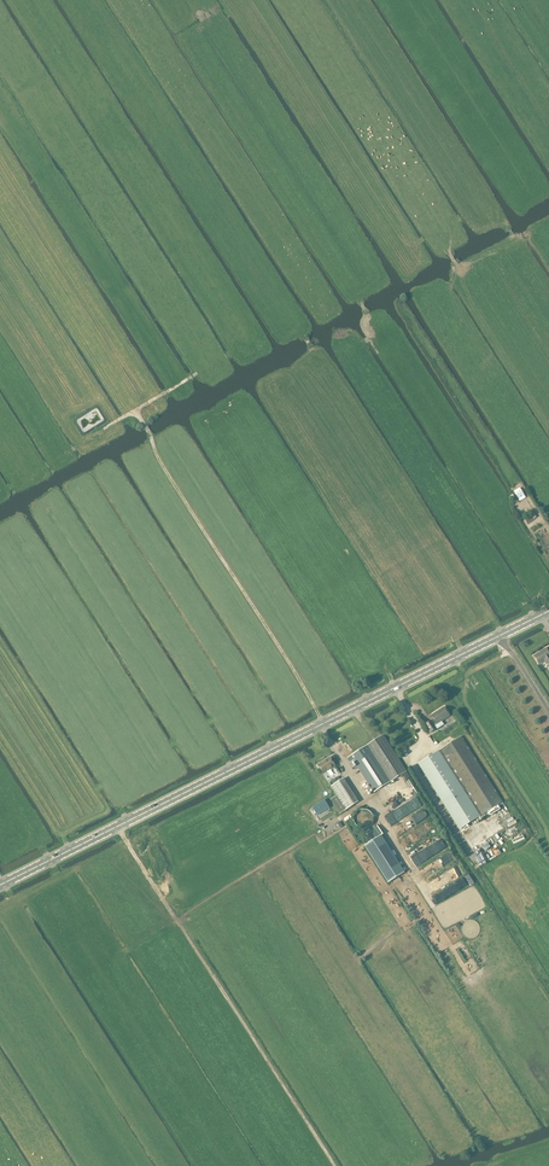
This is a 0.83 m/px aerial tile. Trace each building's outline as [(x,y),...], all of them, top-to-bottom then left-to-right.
[(514,491),(515,494),(518,499),(519,501),(525,498),(524,496),(521,491),(520,488),(514,491)] [(533,656),(539,665),(544,662),(546,665),(548,663),(548,651),(547,652),(545,649),(533,656)] [(431,721),(425,725),(430,733),(436,729),(434,725),(437,724),(449,716),(444,708),(432,716),(434,719),(431,721)] [(350,763),(353,761),(373,793),(406,771),(383,735),(347,758),(350,763)] [(502,802),(461,737),(418,764),(459,829),(502,802)] [(323,773),(335,766),(330,757),(318,765),(323,773)] [(331,786),(337,796),(346,810),(359,802),(344,778),(331,786)] [(332,799),(331,800),(340,814),(346,810),(337,796),(332,799)] [(329,808),(324,800),(312,808),(317,815),(329,808)] [(380,836),(365,846),(394,894),(411,882),(380,836)]
